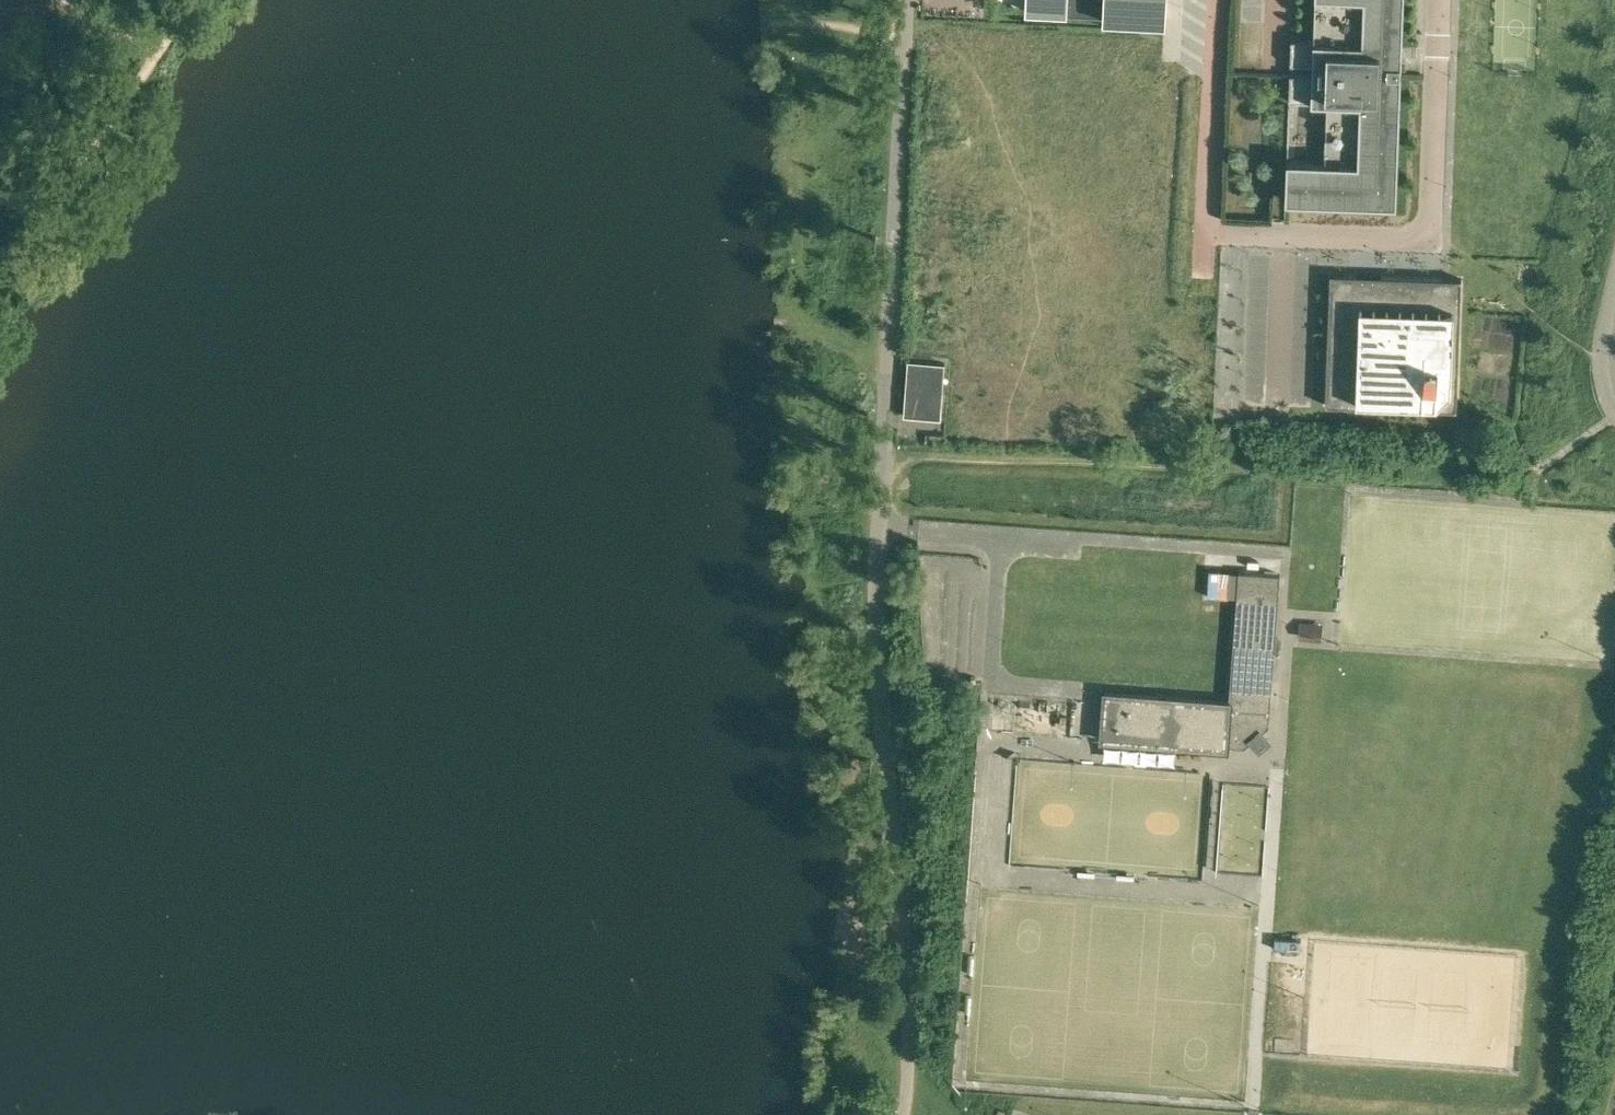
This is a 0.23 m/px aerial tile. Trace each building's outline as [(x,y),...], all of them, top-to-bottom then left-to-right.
[(1026,11),(1163,18),(1164,0),(1026,0),(1026,11)] [(1313,38),(1291,37),(1290,57),(1312,57),(1312,66),(1290,65),(1285,200),(1396,204),(1401,69),(1392,69),(1395,0),(1314,0),(1313,38)] [(1461,286),(1461,278),(1381,275),(1381,281),(1355,280),(1355,274),(1330,273),(1325,405),(1333,405),(1333,398),(1356,399),(1355,406),(1424,409),(1424,402),(1436,402),(1436,409),(1456,410),(1457,389),(1450,389),(1451,377),(1458,377),(1460,308),(1453,308),(1454,286),(1461,286)] [(942,419),(946,363),(907,360),(903,415),(942,419)] [(1215,570),(1214,594),(1234,595),(1235,570),(1215,570)] [(1227,745),(1244,746),(1268,725),(1280,574),(1238,571),(1228,702),(1104,692),(1100,740),(1227,750),(1227,745)] [(1300,620),(1299,636),(1322,637),(1323,621),(1300,620)] [(1300,951),(1301,939),(1275,937),(1274,949),(1300,951)]
